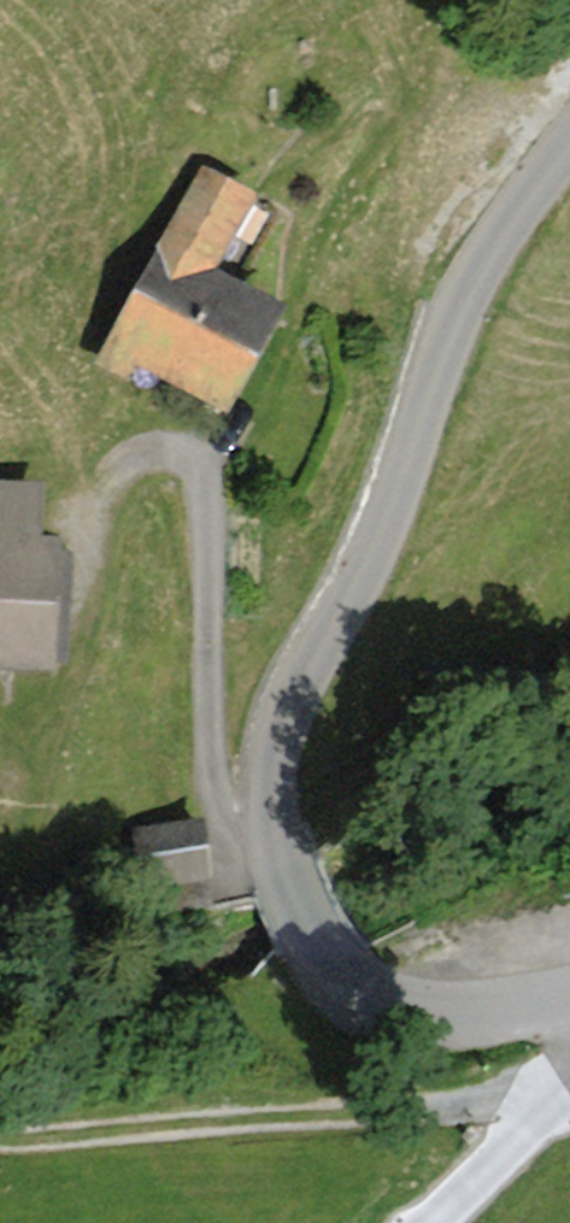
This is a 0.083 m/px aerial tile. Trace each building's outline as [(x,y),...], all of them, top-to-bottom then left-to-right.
[(266,188),(203,156),(98,357),(129,374),(136,362),(234,413),(295,297),(227,262),(266,188)] [(0,481),(0,662),(56,662),(57,534),(42,534),(43,482),(0,481)] [(213,879),(204,816),(132,827),(141,889),(213,879)]
